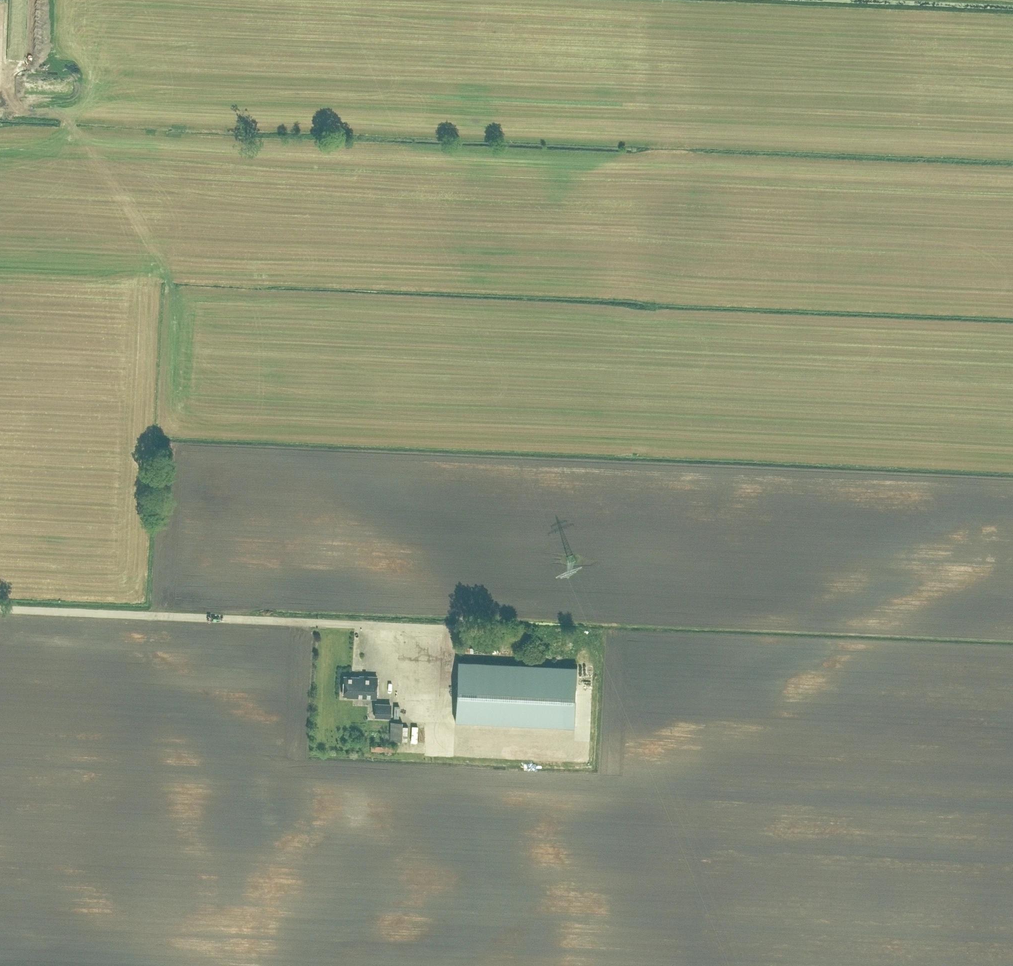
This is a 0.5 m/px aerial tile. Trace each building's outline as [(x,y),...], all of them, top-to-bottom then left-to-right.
[(578,666),(457,660),(454,720),(575,726),(578,666)] [(360,676),(344,675),(343,694),(347,694),(348,696),(376,697),(377,675),(360,675),(360,676)] [(390,703),(375,703),(375,716),(389,716),(390,703)]
